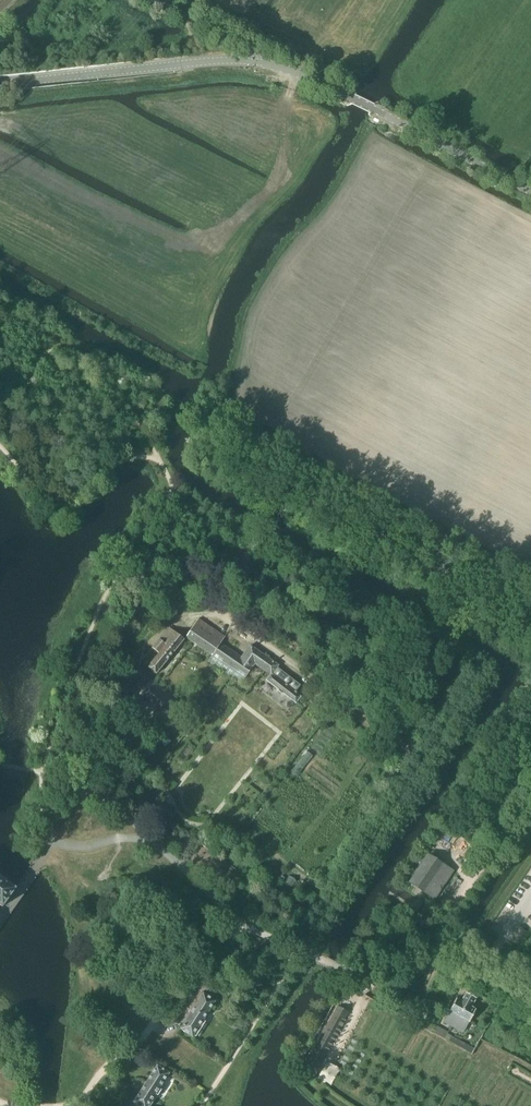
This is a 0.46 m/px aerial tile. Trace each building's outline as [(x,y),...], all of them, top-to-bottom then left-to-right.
[(207,662),(229,676),(241,684),(254,663),(270,674),(265,680),(279,691),(282,693),(295,703),(300,697),(294,692),(299,685),(276,667),(278,666),(250,645),(243,655),(241,657),(223,645),(220,643),(224,636),(197,618),(185,639),(211,655),(207,662)] [(152,648),(159,654),(148,667),(156,674),(184,640),(169,627),(152,648)] [(176,698),(165,690),(151,679),(139,695),(164,714),(176,698)] [(293,769),(299,773),(312,756),(306,752),(293,769)] [(408,882),(424,891),(435,898),(452,871),(441,864),(426,855),(408,882)] [(2,906),(15,889),(0,877),(0,904),(2,906)] [(202,993),(179,1029),(192,1037),(215,1001),(202,993)] [(467,1021),(468,1022),(475,1009),(471,1007),(475,998),(465,993),(460,1001),(456,998),(449,1011),(450,1012),(444,1022),(462,1031),(467,1021)] [(337,1005),(305,1063),(317,1069),(349,1012),(337,1005)] [(470,1054),(473,1048),(434,1026),(431,1032),(470,1054)] [(138,1105),(148,1105),(169,1073),(156,1065),(132,1102),(138,1105)]
